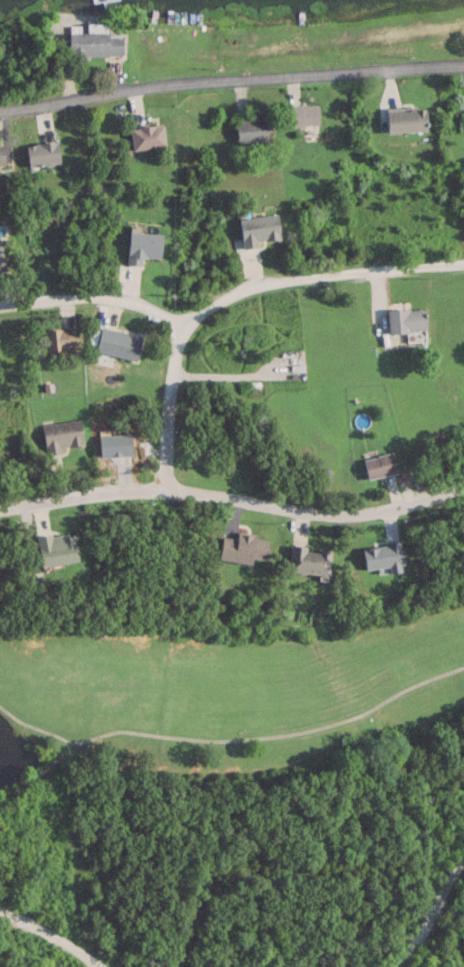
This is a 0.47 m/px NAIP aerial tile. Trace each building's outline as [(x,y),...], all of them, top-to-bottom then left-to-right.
[(123,55),(123,35),(109,35),(109,31),(69,31),(70,56),(123,55)] [(320,104),(287,104),(287,125),(320,125),(320,104)] [(429,131),(429,109),(389,109),(389,131),(429,131)] [(236,118),(236,140),(266,140),(266,118),(236,118)] [(131,126),(133,148),(166,146),(165,123),(131,126)] [(29,166),(61,161),(58,140),(26,145),(29,166)] [(242,245),(281,242),(279,214),(240,217),(242,245)] [(163,232),(129,232),(128,264),(143,265),(143,257),(162,257),(163,232)] [(390,331),(427,330),(425,307),(389,309),(390,331)] [(47,351),(80,348),(78,326),(45,328),(47,351)] [(137,360),(143,335),(101,326),(96,351),(137,360)] [(81,419),(43,424),(46,452),(85,447),(81,419)] [(359,457),(362,477),(392,473),(390,454),(359,457)] [(42,565),(80,559),(76,531),(37,537),(42,565)] [(266,564),(270,537),(238,533),(237,537),(224,535),(220,558),(266,564)] [(325,576),(328,549),(292,545),(289,572),(325,576)]
